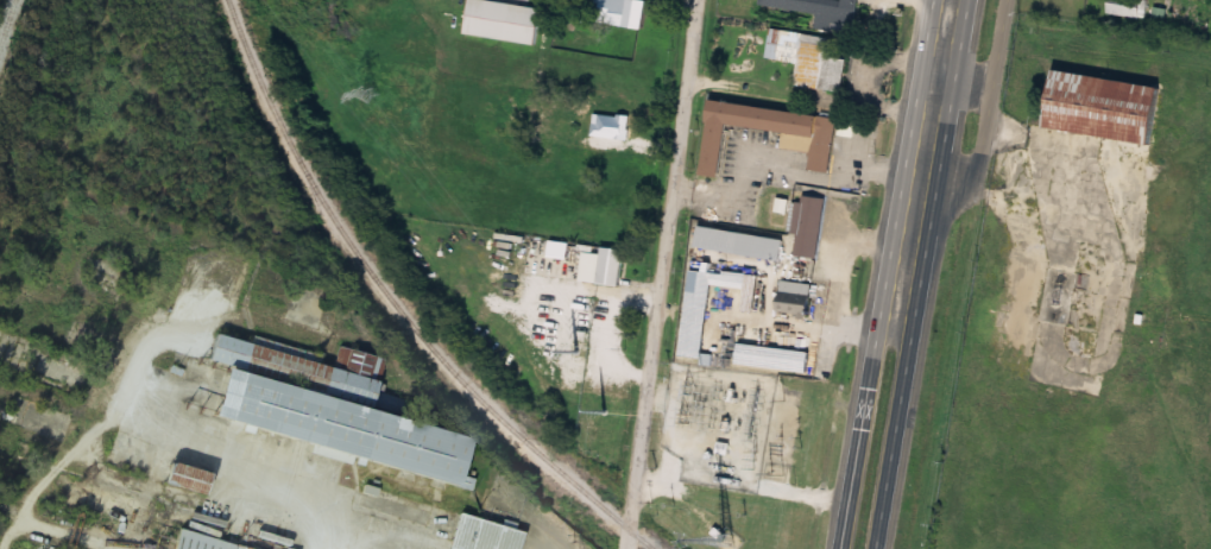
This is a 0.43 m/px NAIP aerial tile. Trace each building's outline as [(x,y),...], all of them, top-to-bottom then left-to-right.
[(475,0),(468,0),(463,36),(535,45),(540,9),(475,0)] [(646,0),(591,0),(589,23),(643,29),(646,0)] [(757,6),(758,0),(862,0),(856,34),(813,27),(815,15),(757,6)] [(1138,0),(1109,0),(1105,11),(1143,23),(1149,3),(1138,0)] [(793,87),(841,94),(845,59),(826,57),(828,38),(770,31),(766,60),(796,64),(793,87)] [(1150,146),(1159,88),(1049,72),(1041,130),(1150,146)] [(700,172),(719,175),(726,122),(783,131),(781,146),(809,150),(807,170),(830,173),(838,115),(708,97),(706,120),(707,120),(700,172)] [(592,139),(625,139),(625,115),(592,115),(592,139)] [(824,200),(798,196),(790,256),(816,260),(824,200)] [(778,262),(781,239),(696,228),(693,250),(778,262)] [(622,251),(599,249),(596,286),(619,288),(622,251)] [(756,277),(688,271),(679,358),(701,360),(708,287),(743,290),(741,313),(753,314),(756,277)] [(774,314),(805,319),(810,286),(780,281),(774,314)] [(465,441),(367,417),(380,360),(337,350),(333,368),(212,339),(206,365),(219,368),(206,425),(454,485),(465,441)] [(806,374),(809,354),(737,345),(734,366),(806,374)] [(160,485),(204,500),(210,478),(167,464),(160,485)] [(522,535),(458,517),(449,548),(519,548),(522,535)] [(175,533),(171,548),(243,548),(175,533)]
